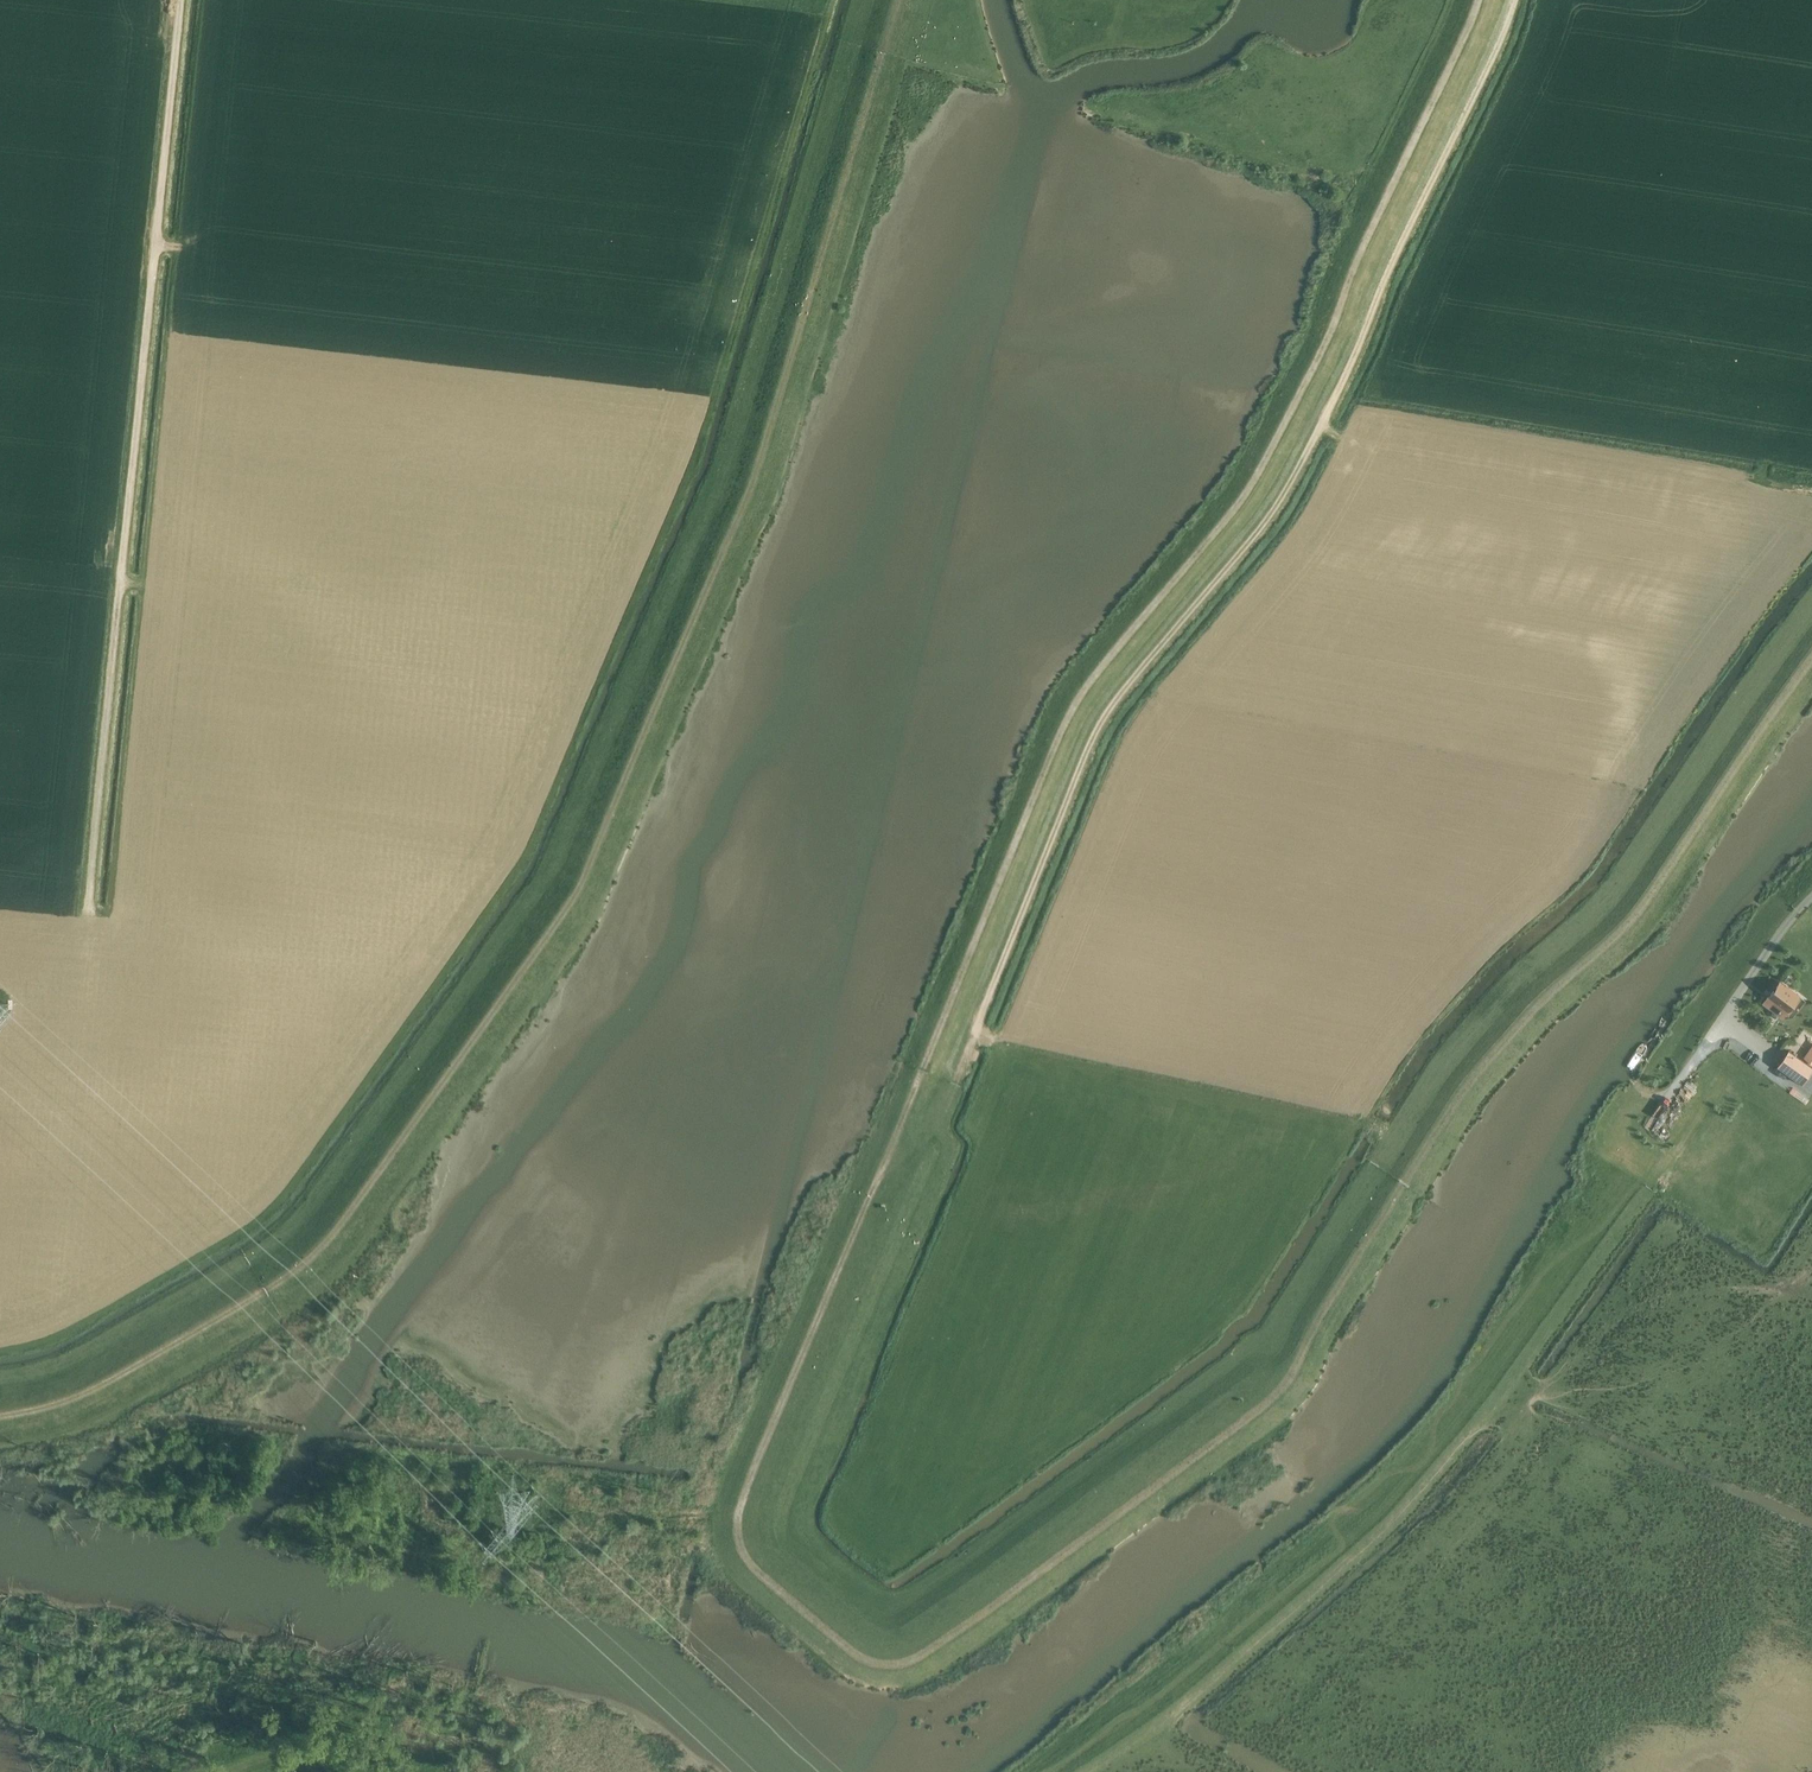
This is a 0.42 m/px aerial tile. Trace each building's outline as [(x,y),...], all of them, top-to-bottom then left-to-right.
[(1780,982),(1764,1003),(1775,1011),(1780,1004),(1787,1010),(1798,996),(1783,984),(1780,982)] [(1803,1057),(1811,1064),(1811,1046),(1803,1057)] [(1778,1066),(1802,1083),(1811,1070),(1811,1067),(1789,1050),(1778,1066)]
